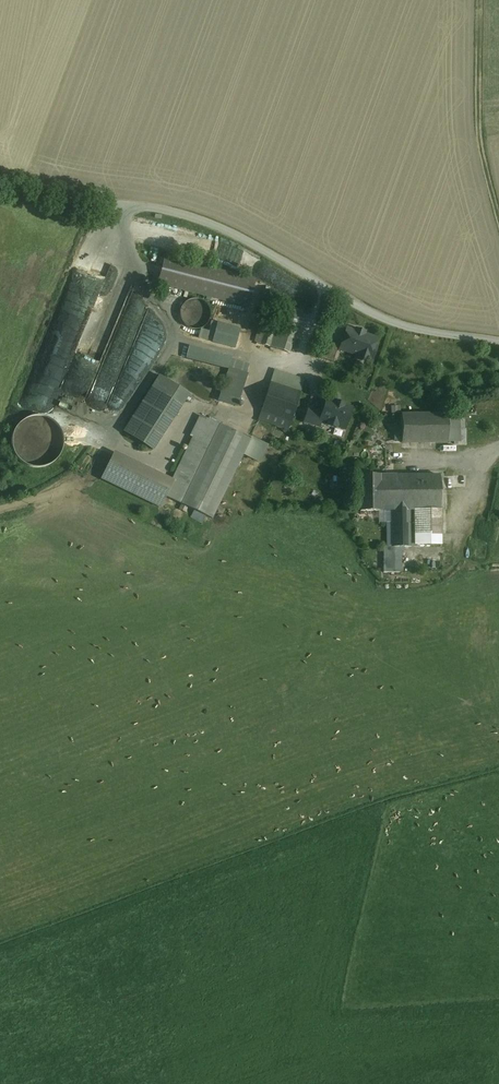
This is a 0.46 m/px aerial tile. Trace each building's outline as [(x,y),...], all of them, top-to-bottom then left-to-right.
[(254,280),(166,258),(159,283),(188,290),(248,306),(254,280)] [(209,319),(210,313),(209,308),(206,303),(201,300),(195,298),(189,300),(184,303),(181,308),(180,314),(181,319),(185,324),(190,327),(195,328),(201,327),(206,324),(209,319)] [(304,307),(285,301),(278,320),(297,326),(304,307)] [(269,317),(260,343),(270,346),(278,320),(269,317)] [(297,326),(278,320),(270,346),(288,352),(297,326)] [(239,330),(218,323),(212,342),(233,348),(239,330)] [(364,332),(356,329),(356,332),(347,329),(340,349),(357,355),(356,358),(368,362),(369,359),(372,360),(376,347),(374,346),(376,339),(364,334),(364,332)] [(339,345),(326,341),(320,358),(333,362),(339,345)] [(249,364),(232,359),(218,400),(235,405),(249,364)] [(305,379),(274,369),(270,382),(271,382),(307,394),(308,394),(311,384),(304,382),(305,379)] [(159,375),(138,408),(168,427),(189,395),(159,375)] [(307,394),(271,382),(261,412),(294,424),(323,434),(325,428),(333,402),(308,394),(307,394)] [(168,427),(138,408),(123,430),(153,450),(168,427)] [(294,424),(261,412),(259,419),(292,431),(294,424)] [(458,413),(401,413),(401,425),(402,440),(402,442),(458,442),(458,413)] [(172,484),(166,496),(212,518),(250,439),(201,416),(191,435),(194,437),(172,484)] [(19,464),(61,464),(61,417),(18,418),(19,464)] [(112,456),(101,478),(161,506),(166,496),(172,484),(112,456)] [(379,475),(360,475),(360,511),(379,511),(379,509),(379,476),(379,475)] [(440,476),(400,476),(379,476),(379,509),(391,509),(410,509),(440,509),(440,476)] [(410,509),(391,509),(391,518),(384,518),(384,523),(390,523),(391,546),(383,546),(384,572),(395,572),(395,547),(403,546),(411,546),(411,534),(410,509)] [(440,509),(410,509),(411,534),(441,534),(440,509)] [(441,534),(411,534),(411,546),(414,546),(414,544),(441,544),(441,534)] [(404,551),(403,546),(395,547),(395,572),(401,572),(401,551),(404,551)]
